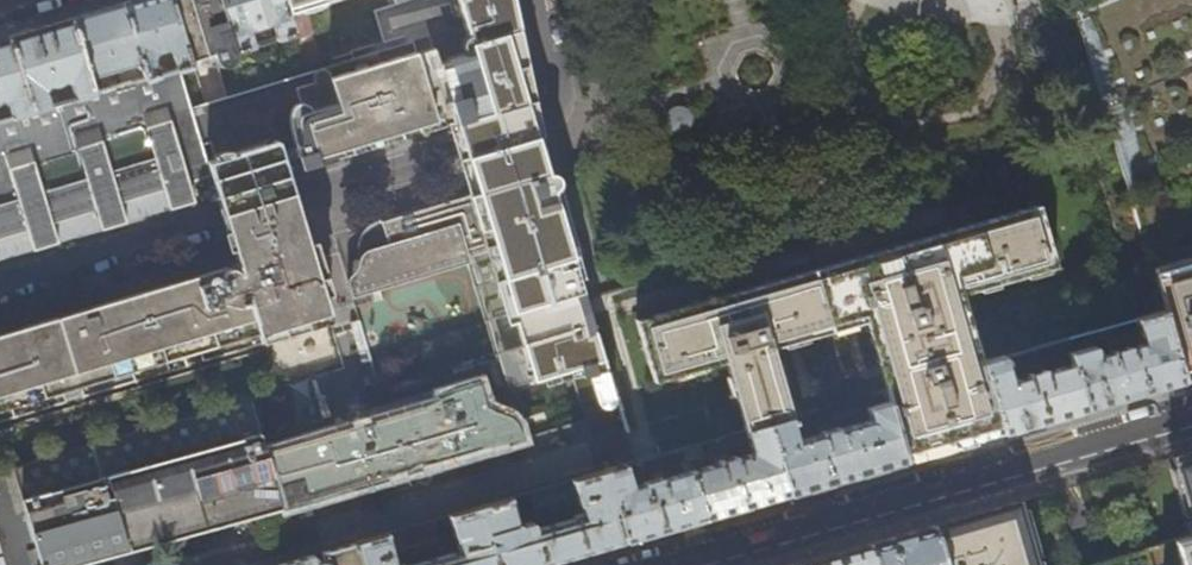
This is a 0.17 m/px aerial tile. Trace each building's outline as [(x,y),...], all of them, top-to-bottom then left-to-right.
[(122,4),(144,79),(156,76),(151,59),(153,51),(165,48),(171,52),(176,70),(179,69),(190,65),(171,0),(135,0),(122,4)] [(221,0),(171,0),(190,65),(212,59),(211,53),(214,52),(216,58),(236,52),(238,51),(221,0)] [(283,0),(221,0),(238,51),(254,46),(255,46),(251,29),(272,23),(277,39),(294,34),(288,14),(283,0)] [(333,0),(283,0),(288,14),(333,0)] [(457,124),(459,131),(465,150),(474,183),(476,191),(450,199),(467,257),(486,320),(513,312),(516,319),(535,314),(585,300),(553,191),(555,189),(558,186),(558,183),(558,179),(555,175),(547,172),(547,170),(544,163),(538,142),(534,129),(529,111),(526,103),(526,104),(521,86),(530,83),(513,0),(462,0),(476,52),(470,54),(439,63),(455,116),(457,124)] [(1071,11),(1112,147),(1124,188),(1191,161),(1191,0),(1099,0),(1071,11)] [(98,11),(71,19),(88,77),(118,69),(123,86),(130,83),(144,79),(122,4),(98,11)] [(407,37),(397,5),(383,9),(392,41),(407,37)] [(392,41),(383,9),(375,12),(385,43),(392,41)] [(42,28),(8,38),(30,113),(50,107),(45,90),(48,86),(52,88),(58,87),(61,85),(64,81),(71,84),(75,100),(93,94),(88,77),(71,19),(42,28)] [(1,100),(7,102),(8,107),(0,110),(0,122),(30,113),(8,38),(0,40),(0,102),(1,100)] [(437,120),(415,52),(412,53),(409,43),(394,48),(417,126),(437,120)] [(394,48),(355,60),(353,54),(331,61),(333,66),(326,68),(349,147),(385,136),(417,126),(394,48)] [(236,57),(236,52),(216,58),(217,60),(219,62),(224,65),(230,64),(233,63),(236,57)] [(349,147),(326,68),(190,108),(210,175),(282,154),(288,152),(297,150),(303,170),(321,164),(319,156),(349,147)] [(190,108),(179,69),(176,70),(156,76),(144,79),(130,83),(166,188),(176,185),(210,175),(190,108)] [(166,188),(130,83),(123,86),(93,94),(75,100),(50,107),(85,212),(155,191),(166,188)] [(50,107),(30,113),(0,122),(0,237),(68,217),(85,212),(50,107)] [(236,190),(287,174),(282,154),(210,175),(216,195),(236,190)] [(1124,188),(1161,311),(1182,382),(1191,379),(1191,161),(1124,188)] [(221,210),(292,189),(287,174),(236,190),(216,195),(221,210)] [(295,202),(292,189),(221,210),(225,223),(233,248),(303,227),(295,202)] [(368,278),(383,273),(385,281),(467,257),(450,199),(441,202),(407,212),(396,216),(380,221),(376,223),(369,227),(367,228),(363,233),(360,237),(358,246),(368,278)] [(881,392),(885,406),(904,461),(1001,433),(980,364),(967,321),(962,322),(955,296),(1054,268),(1037,207),(635,320),(653,384),(722,364),(742,433),(763,427),(785,420),(787,420),(769,350),(867,322),(878,363),(875,364),(881,392)] [(276,251),(307,242),(303,227),(233,248),(237,263),(260,256),(276,251)] [(260,256),(272,294),(276,306),(285,335),(306,329),(304,321),(304,319),(327,312),(307,242),(276,251),(260,256)] [(272,294),(260,256),(237,263),(219,268),(191,277),(212,346),(215,355),(223,352),(215,326),(213,326),(210,313),(272,294)] [(212,346),(191,277),(152,288),(173,357),(212,346)] [(129,371),(173,357),(152,288),(131,294),(108,301),(129,371)] [(615,398),(585,300),(535,314),(516,319),(523,344),(497,353),(508,389),(570,370),(581,403),(598,398),(599,403),(602,406),(604,407),(606,407),(611,406),(614,403),(615,398)] [(76,387),(80,396),(114,385),(111,376),(129,371),(108,301),(57,317),(0,334),(0,409),(76,387)] [(285,335),(276,306),(252,313),(261,342),(285,335)] [(1064,340),(1067,351),(1071,364),(1085,409),(1120,399),(1182,382),(1161,311),(1134,319),(1141,344),(1128,348),(1127,347),(1119,350),(1117,344),(1104,347),(1106,354),(1097,357),(1094,347),(1082,350),(1078,335),(1064,340)] [(1048,357),(1067,351),(1064,340),(1044,345),(1048,357)] [(1002,358),(980,364),(1001,433),(1041,422),(1085,409),(1071,364),(1042,372),(1039,364),(1027,368),(1028,373),(1021,375),(1021,378),(1009,382),(1002,358)] [(521,439),(516,425),(513,421),(510,417),(506,415),(501,412),(494,409),(485,404),(478,380),(455,389),(459,403),(475,452),(492,447),(521,439)] [(475,452),(459,403),(455,389),(454,390),(451,393),(449,398),(433,402),(438,422),(410,429),(405,411),(367,422),(372,440),(326,453),(321,436),(265,452),(282,507),(326,495),(402,473),(475,452)] [(190,414),(11,466),(40,564),(77,564),(79,564),(177,537),(228,523),(281,508),(282,508),(282,507),(265,452),(247,397),(190,414)] [(824,409),(828,422),(854,415),(851,401),(824,409)] [(792,444),(785,420),(763,427),(787,495),(840,479),(904,461),(885,406),(862,412),(865,423),(833,432),(832,430),(824,432),(822,427),(811,430),(813,437),(792,444)] [(787,495),(763,427),(742,433),(740,433),(748,457),(732,461),(732,459),(723,461),(721,456),(709,460),(711,467),(688,474),(703,519),(739,509),(787,495)] [(694,447),(681,451),(685,464),(698,460),(694,447)] [(664,470),(685,464),(681,451),(660,456),(664,470)] [(1172,458),(1191,535),(1191,452),(1172,458)] [(11,466),(0,469),(0,564),(40,564),(11,466)] [(622,467),(601,473),(623,542),(659,532),(703,519),(688,474),(662,481),(660,474),(648,477),(649,483),(641,485),(641,487),(629,490),(622,467)] [(623,542),(601,473),(526,495),(536,530),(531,532),(528,523),(523,525),(524,529),(520,528),(516,528),(508,500),(438,520),(440,528),(448,527),(456,553),(438,558),(432,537),(437,536),(433,522),(353,545),(359,564),(542,564),(576,555),(623,542)] [(943,564),(1034,564),(1017,503),(973,515),(932,527),(943,564)] [(868,545),(873,564),(943,564),(932,527),(897,537),(868,545)] [(1142,549),(1147,564),(1191,564),(1191,536),(1142,549)] [(353,545),(283,564),(359,564),(353,545)] [(799,564),(873,564),(868,545),(818,560),(799,564)]
